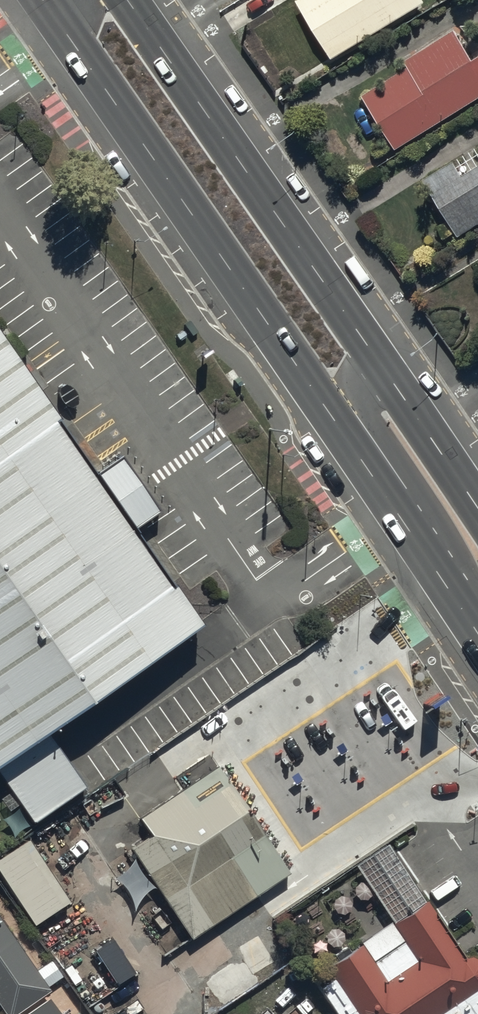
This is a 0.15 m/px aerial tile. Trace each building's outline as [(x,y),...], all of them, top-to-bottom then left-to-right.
[(333,57),(425,0),(298,0),(333,57)] [(454,27),(405,58),(409,63),(362,93),(396,147),(477,94),(477,51),(472,55),(454,27)] [(426,175),(462,232),(477,222),(477,143),(426,175)] [(33,823),(83,788),(47,732),(200,626),(0,339),(0,776),(33,823)] [(151,835),(129,849),(191,942),(291,876),(218,766),(139,818),(151,835)] [(355,917),(306,950),(350,1013),(432,1013),(436,1012),(437,1013),(466,1013),(477,1005),(477,941),(470,930),(463,935),(460,930),(421,874),(386,898),(411,935),(381,955),(355,917)] [(6,1013),(9,1013),(47,989),(26,957),(0,918),(0,1005),(6,1013)] [(49,994),(20,1013),(62,1013),(49,994)]
